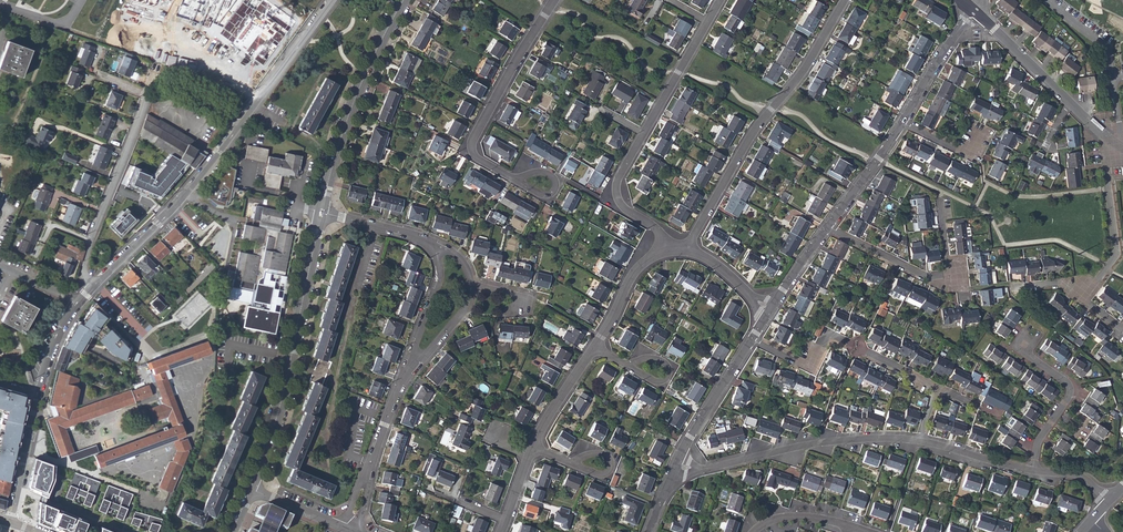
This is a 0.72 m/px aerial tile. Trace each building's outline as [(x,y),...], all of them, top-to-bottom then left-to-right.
[(450,3),(445,0),(438,0),(432,10),(442,16),(450,3)] [(639,16),(643,10),(641,9),(646,0),(633,0),(628,10),(639,16)] [(706,0),(692,0),(691,3),(701,9),(706,0)] [(751,2),(750,1),(748,0),(737,0),(729,13),(732,14),(740,19),(741,20),(751,2)] [(809,14),(817,1),(815,0),(813,0),(806,12),(809,14)] [(925,16),(931,7),(932,5),(933,3),(928,0),(915,0),(912,5),(919,9),(918,12),(925,16)] [(1000,9),(1007,0),(1005,0),(998,8),(1000,9)] [(1008,13),(1013,6),(1017,2),(1014,0),(1007,0),(1000,9),(1003,12),(1004,10),(1008,13)] [(826,7),(817,1),(809,14),(819,20),(826,7)] [(945,13),(932,5),(931,7),(925,16),(925,18),(938,25),(945,13)] [(1016,8),(1013,6),(1008,13),(1006,15),(1009,17),(1016,8)] [(855,8),(846,23),(856,29),(857,29),(866,13),(855,8)] [(1008,19),(1012,22),(1020,11),(1016,8),(1009,17),(1010,17),(1008,19)] [(906,13),(902,11),(898,17),(902,20),(903,19),(906,13)] [(1016,23),(1020,25),(1026,16),(1020,11),(1012,22),(1015,24),(1016,23)] [(798,25),(802,27),(809,14),(806,12),(805,12),(798,25)] [(439,20),(429,14),(426,18),(436,24),(439,20)] [(733,32),(736,26),(740,19),(732,14),(724,27),(733,32)] [(802,27),(798,25),(796,29),(808,36),(811,32),(819,20),(809,14),(802,27)] [(1028,18),(1026,16),(1020,25),(1022,27),(1028,18)] [(426,18),(419,32),(429,37),(436,24),(426,18)] [(1022,30),(1025,32),(1033,22),(1028,18),(1022,27),(1023,28),(1022,30)] [(679,19),(673,30),(676,32),(683,36),(690,25),(679,19)] [(506,21),(504,24),(505,26),(500,34),(511,41),(519,29),(506,21)] [(1039,26),(1033,22),(1025,32),(1028,35),(1029,33),(1033,36),(1037,30),(1039,26)] [(852,35),(856,29),(846,23),(837,38),(848,43),(852,35)] [(1033,45),(1037,48),(1046,35),(1040,30),(1039,31),(1034,37),(1031,41),(1035,44),(1033,45)] [(422,50),(429,37),(419,32),(411,45),(422,50)] [(675,50),(683,36),(676,32),(668,45),(675,50)] [(794,32),(785,47),(795,53),(796,53),(802,43),(804,43),(806,40),(794,32)] [(643,37),(657,46),(660,41),(646,33),(643,37)] [(725,54),(733,39),(722,33),(714,47),(714,48),(712,51),(725,59),(727,55),(725,54)] [(856,37),(852,35),(848,43),(851,45),(856,37)] [(1053,40),(1046,35),(1037,48),(1039,50),(1041,49),(1044,51),(1046,49),(1053,40)] [(910,46),(907,50),(913,53),(922,59),(932,42),(921,36),(914,48),(910,46)] [(1048,53),(1051,56),(1059,46),(1053,40),(1046,49),(1049,52),(1048,53)] [(21,77),(31,50),(7,41),(0,61),(0,69),(21,77)] [(133,41),(129,51),(135,53),(139,43),(133,41)] [(143,41),(139,53),(155,59),(159,47),(143,41)] [(541,55),(550,60),(556,48),(545,41),(543,46),(545,47),(541,55)] [(846,47),(836,41),(833,45),(844,50),(846,47)] [(489,53),(498,59),(506,48),(496,42),(489,53)] [(84,43),(82,48),(84,49),(80,58),(78,64),(88,67),(94,53),(92,52),(94,47),(84,43)] [(761,53),(764,46),(757,43),(754,50),(761,53)] [(833,45),(825,59),(827,60),(836,65),(844,51),(848,53),(850,49),(846,47),(844,50),(833,45)] [(786,69),(795,53),(785,47),(784,46),(775,63),(783,68),(786,69)] [(1066,51),(1059,46),(1051,56),(1055,58),(1056,57),(1059,60),(1066,51)] [(980,61),(979,48),(971,48),(971,52),(961,52),(961,56),(957,56),(957,65),(961,65),(963,67),(972,67),(971,61),(980,61)] [(129,77),(137,57),(125,52),(117,73),(129,77)] [(983,53),(983,65),(1000,64),(1000,52),(987,52),(987,53),(983,53)] [(411,73),(418,58),(407,53),(400,68),(411,73)] [(914,73),(922,59),(913,53),(905,68),(914,73)] [(1061,70),(1064,73),(1072,62),(1066,57),(1059,66),(1062,69),(1061,70)] [(413,74),(414,74),(421,60),(418,58),(411,73),(413,74)] [(490,80),(498,64),(487,58),(479,74),(490,80)] [(835,70),(837,66),(836,65),(827,60),(825,64),(823,63),(815,77),(825,83),(826,84),(834,70),(835,70)] [(529,73),(539,79),(545,67),(536,61),(529,73)] [(1079,67),(1072,62),(1064,73),(1068,75),(1069,74),(1072,76),(1079,67)] [(775,82),(783,68),(775,63),(774,63),(766,77),(763,75),(761,79),(772,85),(774,82),(775,82)] [(80,75),(82,69),(72,65),(69,71),(70,71),(65,84),(76,88),(81,75),(80,75)] [(181,71),(171,65),(168,68),(178,75),(181,71)] [(959,87),(966,72),(952,66),(950,70),(952,71),(947,81),(955,85),(959,87)] [(166,71),(176,78),(178,75),(168,68),(166,71)] [(393,81),(405,87),(409,79),(410,80),(413,74),(411,73),(400,68),(393,81)] [(601,82),(604,77),(597,73),(599,70),(596,68),(594,71),(592,70),(589,76),(592,77),(583,93),(593,99),(603,84),(601,82)] [(1010,89),(1017,93),(1022,82),(1019,80),(1022,74),(1011,68),(1008,74),(1007,74),(1004,80),(1013,85),(1010,89)] [(897,73),(892,81),(895,82),(891,89),(902,95),(912,77),(902,71),(900,75),(897,73)] [(1094,76),(1086,77),(1088,93),(1091,93),(1091,91),(1095,90),(1094,76)] [(818,94),(825,83),(815,77),(808,89),(809,90),(806,95),(813,98),(817,101),(820,96),(818,95),(818,94)] [(1086,77),(1077,78),(1078,92),(1083,91),(1083,93),(1088,93),(1086,77)] [(326,78),(321,86),(333,92),(337,84),(326,78)] [(948,100),(955,85),(947,81),(944,80),(937,94),(947,99),(948,100)] [(467,93),(479,99),(485,87),(473,81),(467,93)] [(515,96),(526,102),(534,87),(523,81),(515,96)] [(1027,84),(1023,81),(1022,82),(1017,93),(1017,94),(1031,101),(1037,91),(1027,85),(1027,84)] [(634,92),(617,82),(611,93),(623,100),(622,102),(626,104),(634,92)] [(310,134),(333,92),(321,86),(298,127),(299,127),(298,128),(301,130),(301,129),(310,134)] [(686,87),(679,100),(689,106),(697,93),(686,87)] [(895,108),(902,95),(891,89),(888,87),(886,90),(889,92),(884,101),(895,108)] [(389,90),(384,105),(394,109),(400,95),(389,90)] [(105,105),(116,110),(122,95),(110,91),(105,105)] [(626,114),(636,119),(647,100),(637,94),(626,114)] [(947,99),(937,94),(931,105),(930,104),(928,108),(929,109),(939,114),(943,107),(947,109),(951,101),(948,100),(947,99)] [(980,112),(984,115),(990,104),(991,103),(975,94),(969,104),(981,110),(980,112)] [(588,106),(576,99),(574,104),(576,105),(568,118),(572,120),(569,126),(575,129),(578,124),(579,124),(587,111),(585,110),(588,106)] [(672,114),(670,118),(681,125),(684,120),(682,119),(689,106),(679,100),(671,113),(672,114)] [(457,113),(467,118),(473,106),(463,101),(457,113)] [(1043,102),(1035,119),(1044,123),(1046,119),(1048,120),(1055,108),(1043,102)] [(500,120),(509,125),(513,118),(516,121),(521,113),(517,111),(518,109),(508,104),(500,120)] [(1002,110),(990,104),(984,115),(984,116),(988,118),(989,115),(997,120),(1002,110)] [(392,115),(394,109),(384,105),(378,119),(389,124),(389,123),(392,115)] [(947,109),(943,107),(939,114),(943,116),(947,109)] [(926,113),(921,123),(931,128),(939,114),(929,109),(927,113),(926,113)] [(869,125),(879,131),(888,116),(878,110),(869,125)] [(95,135),(106,139),(109,132),(110,132),(115,119),(104,114),(99,127),(98,127),(95,135)] [(187,164),(194,168),(206,152),(203,151),(202,151),(200,154),(196,151),(196,149),(196,146),(194,143),(193,141),(191,138),(159,119),(159,120),(146,114),(138,136),(167,153),(187,164)] [(733,115),(726,128),(735,133),(736,134),(743,121),(733,115)] [(1041,129),(1044,123),(1035,119),(1032,124),(1030,123),(1026,132),(1036,136),(1040,128),(1041,129)] [(447,134),(457,139),(464,126),(454,120),(447,134)] [(667,122),(659,136),(661,138),(668,142),(672,135),(674,131),(676,132),(679,129),(667,122)] [(771,140),(769,144),(779,150),(782,146),(778,144),(783,136),(787,138),(792,130),(778,122),(768,138),(771,140)] [(726,148),(735,133),(726,128),(720,125),(719,127),(722,128),(714,142),(726,148)] [(35,138),(26,134),(23,142),(40,150),(44,142),(47,143),(49,139),(50,139),(53,133),(51,132),(52,132),(41,127),(38,132),(38,135),(36,134),(35,138)] [(374,128),(369,143),(383,148),(388,133),(374,128)] [(608,143),(617,148),(621,141),(622,142),(627,134),(617,128),(608,143)] [(999,136),(997,141),(1007,146),(1009,147),(1013,139),(1020,142),(1022,137),(1005,128),(1001,137),(999,136)] [(1068,143),(1069,147),(1079,146),(1077,128),(1066,129),(1067,143),(1068,143)] [(428,149),(441,155),(447,141),(435,135),(428,149)] [(529,147),(535,137),(531,135),(525,145),(529,147)] [(502,159),(508,162),(515,150),(490,136),(486,143),(490,146),(489,149),(503,157),(502,159)] [(528,149),(544,158),(550,148),(551,147),(535,138),(528,149)] [(663,157),(671,143),(668,142),(661,138),(653,151),(663,157)] [(901,150),(913,156),(914,154),(919,143),(915,141),(914,143),(906,139),(901,150)] [(1005,150),(1007,146),(997,141),(995,145),(996,146),(992,154),(1002,159),(1007,151),(1005,150)] [(378,163),(383,148),(369,143),(364,158),(378,163)] [(931,149),(919,143),(914,154),(926,160),(931,149)] [(262,185),(278,189),(281,175),(288,177),(288,175),(292,176),(294,178),(296,176),(295,174),(296,169),(298,169),(301,155),(285,152),(284,158),(268,155),(270,149),(247,144),(244,158),(267,163),(262,185)] [(762,145),(754,159),(764,165),(765,166),(773,151),(777,154),(779,150),(769,144),(767,148),(762,145)] [(92,164),(104,169),(112,151),(99,145),(92,164)] [(563,155),(550,148),(544,158),(557,165),(563,155)] [(715,150),(705,167),(712,171),(715,173),(725,156),(715,150)] [(928,163),(942,171),(948,159),(938,154),(939,152),(934,150),(928,163)] [(1035,168),(1039,170),(1040,170),(1045,159),(1041,157),(1042,154),(1037,151),(1035,154),(1032,153),(1027,164),(1031,166),(1030,168),(1035,170),(1035,168)] [(76,158),(64,152),(61,159),(74,164),(76,158)] [(1067,162),(1068,168),(1079,167),(1080,167),(1078,152),(1067,153),(1068,162),(1067,162)] [(187,164),(167,153),(158,163),(160,164),(150,175),(148,179),(145,177),(147,174),(131,168),(123,186),(157,200),(187,164)] [(603,156),(594,169),(604,175),(612,161),(603,156)] [(662,166),(664,163),(651,156),(649,159),(648,159),(640,173),(643,175),(651,180),(659,165),(662,166)] [(563,167),(573,172),(577,163),(568,158),(563,167)] [(997,178),(1004,163),(994,158),(987,173),(997,178)] [(756,179),(764,165),(754,159),(746,173),(756,179)] [(827,174),(841,181),(843,178),(845,179),(850,170),(852,171),(855,167),(840,159),(832,171),(829,170),(827,174)] [(1040,170),(1055,177),(1060,169),(1059,167),(1045,159),(1040,170)] [(945,170),(958,177),(959,176),(964,165),(960,163),(959,164),(951,160),(945,170)] [(693,172),(697,174),(702,165),(698,163),(693,172)] [(703,187),(712,171),(705,167),(702,165),(697,174),(693,181),(703,187)] [(977,172),(964,165),(959,176),(972,183),(977,172)] [(235,169),(228,166),(205,196),(216,204),(225,206),(226,201),(229,201),(232,187),(235,169)] [(1065,168),(1067,188),(1081,187),(1079,167),(1068,168),(1065,168)] [(438,179),(451,185),(456,175),(444,169),(438,179)] [(596,188),(604,175),(594,169),(587,182),(596,188)] [(469,170),(463,181),(465,182),(466,181),(471,184),(479,188),(480,188),(485,178),(472,170),(472,171),(469,170)] [(72,192),(82,196),(86,187),(87,185),(90,186),(94,177),(83,173),(79,181),(77,180),(72,192)] [(647,188),(652,180),(651,180),(643,175),(635,188),(646,194),(649,189),(647,188)] [(875,185),(873,189),(882,194),(886,195),(893,180),(881,175),(876,185),(875,185)] [(500,186),(485,178),(480,188),(488,192),(494,196),(500,186)] [(734,190),(731,194),(744,202),(753,187),(741,180),(735,191),(734,190)] [(825,183),(817,197),(826,202),(834,188),(825,183)] [(52,188),(43,184),(41,189),(40,188),(39,191),(35,190),(33,191),(31,197),(32,199),(35,200),(35,201),(47,206),(49,201),(48,200),(47,200),(48,197),(49,197),(51,193),(50,192),(52,188)] [(357,202),(363,203),(367,190),(350,186),(348,196),(358,199),(357,202)] [(488,192),(480,188),(479,188),(477,192),(486,196),(488,192)] [(875,209),(882,194),(873,189),(872,189),(867,199),(866,199),(864,203),(875,209)] [(691,190),(682,205),(690,210),(693,211),(702,196),(691,190)] [(514,210),(515,209),(520,200),(506,192),(500,202),(514,210)] [(562,206),(572,211),(579,197),(569,192),(562,206)] [(371,205),(386,209),(389,196),(375,193),(371,205)] [(737,217),(742,210),(746,202),(744,202),(731,194),(729,198),(730,199),(724,209),(737,217)] [(915,199),(917,214),(929,213),(926,197),(925,197),(924,194),(918,195),(918,198),(915,199)] [(404,200),(389,196),(386,209),(400,213),(404,200)] [(817,217),(826,202),(817,197),(815,196),(807,211),(817,217)] [(534,208),(520,200),(515,209),(529,217),(534,208)] [(742,210),(745,212),(750,205),(746,202),(742,210)] [(69,203),(67,208),(64,215),(62,221),(73,226),(81,208),(69,203)] [(868,224),(875,209),(864,203),(861,208),(862,208),(860,212),(857,218),(865,222),(868,224)] [(688,215),(690,210),(682,205),(680,204),(672,217),(671,216),(669,220),(680,226),(687,215),(688,215)] [(260,220),(270,222),(270,221),(273,221),(273,223),(280,225),(281,218),(282,210),(263,206),(255,205),(252,219),(260,220)] [(408,218),(416,220),(417,219),(424,221),(427,210),(411,205),(408,218)] [(137,220),(125,208),(107,227),(119,238),(137,220)] [(495,223),(497,220),(504,223),(507,216),(492,209),(487,220),(495,223)] [(529,217),(515,209),(514,210),(513,213),(527,220),(529,217)] [(930,217),(929,213),(917,214),(912,215),(913,218),(915,218),(915,223),(916,223),(917,228),(928,227),(928,222),(929,222),(929,218),(930,217)] [(433,228),(449,232),(451,222),(452,219),(436,215),(433,228)] [(545,232),(555,238),(563,223),(551,216),(548,222),(550,223),(545,232)] [(858,237),(865,222),(857,218),(853,216),(851,221),(852,221),(847,232),(858,237)] [(799,217),(790,232),(801,238),(809,223),(799,217)] [(271,233),(278,234),(279,231),(280,225),(273,223),(270,222),(260,220),(258,227),(258,230),(264,232),(265,229),(272,230),(271,233)] [(17,251),(27,255),(32,244),(33,244),(36,237),(35,236),(40,225),(29,221),(25,232),(22,239),(21,239),(17,251)] [(620,235),(630,240),(634,234),(637,235),(639,230),(626,223),(623,221),(619,228),(620,229),(618,233),(621,235),(620,235)] [(467,226),(451,222),(449,232),(448,235),(464,239),(467,226)] [(953,225),(954,238),(955,237),(963,237),(966,236),(965,228),(964,223),(963,223),(953,225)] [(239,251),(235,272),(231,271),(228,271),(226,278),(233,279),(232,288),(230,287),(229,290),(226,289),(225,290),(224,290),(225,299),(250,304),(249,307),(247,306),(243,327),(273,333),(278,313),(264,310),(261,309),(262,303),(265,304),(269,305),(273,287),(260,285),(257,284),(258,280),(261,279),(262,278),(263,271),(267,268),(278,270),(280,260),(285,261),(284,264),(286,265),(287,262),(293,234),(279,231),(278,234),(271,233),(272,230),(265,229),(264,232),(258,230),(258,227),(245,224),(242,238),(256,241),(253,254),(239,251)] [(231,271),(235,272),(239,251),(242,238),(245,224),(241,224),(231,271)] [(707,238),(722,247),(727,238),(728,236),(713,227),(707,238)] [(163,238),(171,247),(181,236),(173,228),(163,238)] [(898,238),(885,230),(884,232),(882,235),(880,240),(893,247),(898,238)] [(790,232),(779,251),(789,257),(791,253),(792,254),(801,238),(790,232)] [(727,238),(737,244),(739,241),(729,235),(728,236),(727,238)] [(964,241),(963,237),(955,237),(956,242),(955,242),(956,254),(965,253),(967,253),(965,241),(964,241)] [(737,244),(727,238),(722,247),(721,250),(724,252),(725,251),(728,253),(728,254),(734,258),(736,256),(741,246),(737,244)] [(471,252),(486,256),(487,252),(489,243),(486,242),(477,240),(474,239),(471,252)] [(841,259),(848,245),(837,239),(831,251),(830,250),(828,253),(838,258),(841,259)] [(149,251),(159,261),(169,251),(159,241),(149,251)] [(313,357),(319,359),(326,361),(336,332),(332,331),(342,303),(339,301),(357,247),(344,243),(325,297),(329,298),(319,327),(323,328),(313,357)] [(75,259),(81,261),(85,250),(79,248),(79,249),(67,244),(65,248),(59,246),(54,258),(64,262),(60,273),(67,276),(75,259)] [(612,255),(610,259),(620,265),(622,262),(624,263),(631,251),(620,244),(613,256),(612,255)] [(736,256),(740,258),(742,255),(745,249),(741,246),(736,256)] [(920,259),(925,259),(924,251),(923,246),(920,247),(911,248),(909,248),(911,259),(919,258),(920,259)] [(937,250),(924,251),(925,259),(925,262),(939,260),(937,250)] [(988,255),(987,251),(980,252),(975,252),(973,252),(974,256),(973,257),(974,269),(978,268),(985,268),(984,262),(984,256),(988,255)] [(407,252),(402,267),(408,269),(411,270),(414,271),(420,257),(407,252)] [(484,264),(498,267),(499,266),(500,261),(501,256),(487,252),(486,256),(484,264)] [(748,252),(743,261),(750,265),(749,266),(757,270),(759,266),(763,260),(748,252)] [(836,262),(838,258),(828,253),(827,252),(823,261),(824,261),(821,268),(829,272),(832,273),(837,263),(836,262)] [(155,265),(145,255),(137,264),(142,269),(139,272),(147,280),(148,280),(149,282),(152,279),(150,277),(155,272),(151,268),(155,265)] [(1045,258),(1041,259),(1043,274),(1047,273),(1047,271),(1054,271),(1058,273),(1063,266),(1057,262),(1054,262),(1049,259),(1045,259),(1045,258)] [(767,261),(763,259),(763,260),(759,266),(763,269),(768,272),(768,273),(767,274),(768,274),(768,275),(768,276),(769,276),(770,277),(771,277),(772,276),(773,276),(778,267),(768,260),(767,261)] [(267,268),(263,271),(284,275),(286,265),(284,264),(285,261),(280,260),(278,270),(267,268)] [(598,273),(611,281),(618,268),(605,261),(605,262),(601,260),(597,266),(601,269),(598,273)] [(514,269),(511,279),(526,283),(526,281),(529,270),(526,270),(527,264),(516,261),(514,269)] [(1024,261),(1007,263),(1009,275),(1020,274),(1021,275),(1026,274),(1025,263),(1024,261)] [(1038,262),(1025,263),(1026,274),(1026,275),(1031,275),(1031,273),(1039,272),(1038,262)] [(201,281),(215,267),(212,263),(198,277),(198,278),(201,281)] [(873,282),(878,285),(884,273),(869,265),(863,278),(872,283),(873,282)] [(496,276),(511,279),(514,269),(508,268),(499,266),(498,267),(496,276)] [(822,287),(829,272),(821,268),(817,266),(813,275),(814,275),(811,281),(820,286),(822,287)] [(990,273),(989,267),(985,268),(978,268),(979,273),(978,273),(979,285),(991,284),(990,273)] [(687,273),(680,269),(673,281),(681,285),(693,291),(695,288),(701,278),(700,278),(701,277),(696,274),(695,275),(688,271),(687,273)] [(122,278),(130,287),(138,278),(130,270),(122,278)] [(418,289),(423,275),(414,271),(411,270),(405,284),(411,286),(418,289)] [(534,285),(548,289),(551,276),(537,272),(534,285)] [(665,278),(655,272),(648,284),(651,286),(648,291),(657,296),(660,291),(658,290),(665,278)] [(187,294),(201,281),(198,278),(184,291),(187,294)] [(906,283),(896,278),(891,289),(892,290),(890,293),(891,294),(898,297),(900,294),(905,296),(908,290),(910,286),(911,284),(906,282),(906,283)] [(816,290),(818,290),(820,286),(811,281),(808,280),(806,284),(804,283),(798,294),(810,300),(816,290)] [(592,297),(602,303),(610,290),(599,283),(594,292),(590,289),(588,294),(592,296),(592,297)] [(711,300),(716,303),(723,291),(718,288),(717,290),(712,287),(714,285),(709,283),(703,294),(711,299),(711,300)] [(196,301),(204,290),(197,285),(189,297),(196,301)] [(411,286),(405,300),(416,305),(421,290),(418,289),(411,286)] [(912,287),(910,286),(908,290),(910,291),(908,297),(918,302),(921,304),(927,292),(922,290),(913,286),(912,287)] [(180,294),(170,304),(174,308),(187,294),(184,291),(181,287),(177,291),(180,294)] [(1105,303),(1109,306),(1110,305),(1117,296),(1104,287),(1098,296),(1106,302),(1105,303)] [(993,305),(991,289),(979,291),(979,295),(981,295),(982,306),(993,305)] [(160,292),(150,302),(160,312),(170,302),(160,292)] [(634,308),(644,314),(652,298),(643,292),(634,308)] [(932,295),(927,292),(921,304),(919,308),(924,310),(926,307),(932,310),(933,311),(939,299),(931,295),(932,295)] [(1058,311),(1063,314),(1068,307),(1063,303),(1063,298),(1056,293),(1048,303),(1058,310),(1057,311),(1058,311)] [(802,315),(810,300),(798,294),(796,298),(797,299),(792,310),(798,313),(802,315)] [(1,320),(23,332),(37,308),(14,295),(1,320)] [(1117,296),(1110,305),(1113,308),(1114,307),(1122,313),(1122,311),(1122,300),(1117,296)] [(906,301),(916,305),(918,302),(908,297),(906,301)] [(184,310),(191,304),(186,298),(179,305),(184,310)] [(410,319),(413,313),(411,313),(412,309),(414,310),(416,305),(405,300),(403,300),(398,314),(410,319)] [(802,315),(806,317),(814,302),(810,300),(802,315)] [(721,319),(737,329),(742,319),(734,315),(739,306),(731,301),(721,319)] [(579,317),(591,324),(598,310),(586,303),(579,317)] [(129,359),(133,348),(112,327),(111,327),(103,321),(107,316),(96,304),(93,308),(92,307),(83,319),(84,319),(82,322),(77,319),(65,339),(62,346),(71,350),(78,353),(80,355),(84,349),(91,337),(93,338),(95,335),(104,343),(103,344),(111,353),(124,359),(125,358),(129,359)] [(1072,308),(1069,306),(1068,307),(1063,314),(1061,317),(1071,325),(1079,315),(1071,310),(1072,308)] [(880,307),(877,311),(883,315),(886,310),(884,309),(880,307)] [(952,321),(960,319),(960,313),(959,307),(954,308),(954,309),(950,310),(950,311),(947,311),(947,310),(942,311),(944,325),(952,324),(952,321)] [(792,327),(798,313),(792,310),(788,308),(781,322),(792,327)] [(838,325),(843,328),(844,324),(848,316),(835,309),(830,320),(838,324),(838,325)] [(1010,309),(1003,320),(1013,328),(1016,324),(1015,323),(1017,319),(1020,316),(1010,309)] [(978,311),(960,313),(960,319),(961,324),(979,322),(978,311)] [(160,321),(164,317),(161,313),(156,318),(160,321)] [(848,327),(861,333),(866,322),(849,314),(848,316),(844,324),(849,326),(848,327)] [(1090,323),(1081,317),(1073,327),(1086,337),(1091,331),(1095,325),(1091,322),(1090,323)] [(382,333),(395,338),(397,332),(399,333),(402,324),(388,319),(382,333)] [(1011,331),(1013,328),(1003,320),(995,332),(1005,338),(1007,335),(1010,331),(1011,331)] [(1099,342),(1102,344),(1106,340),(1108,337),(1105,334),(1108,331),(1101,326),(1101,325),(1098,322),(1095,325),(1091,331),(1101,339),(1099,342)] [(482,324),(467,330),(469,335),(472,342),(487,335),(482,324)] [(497,338),(511,339),(512,336),(512,325),(499,324),(497,338)] [(778,324),(770,341),(781,347),(789,330),(778,324)] [(813,334),(818,337),(823,326),(819,324),(813,334)] [(528,327),(512,325),(512,336),(527,337),(528,327)] [(652,340),(660,344),(667,332),(653,325),(645,339),(651,342),(652,340)] [(881,332),(870,327),(864,338),(871,341),(875,343),(874,344),(879,346),(880,344),(885,334),(886,330),(883,328),(881,332)] [(566,331),(562,338),(576,346),(584,334),(574,328),(571,334),(566,331)] [(618,344),(629,351),(637,336),(627,330),(618,344)] [(889,336),(885,334),(880,344),(884,346),(883,347),(895,353),(897,350),(901,342),(889,337),(889,336)] [(460,351),(474,345),(472,342),(469,335),(456,341),(460,351)] [(1040,348),(1044,350),(1045,349),(1048,352),(1052,355),(1058,346),(1047,338),(1040,348)] [(914,345),(902,339),(901,342),(897,350),(909,356),(908,357),(912,359),(917,349),(919,346),(915,344),(914,345)] [(667,350),(680,357),(685,348),(672,340),(667,350)] [(1109,343),(1106,340),(1102,344),(1100,348),(1114,359),(1116,357),(1118,358),(1120,354),(1118,352),(1119,351),(1113,346),(1113,345),(1109,342),(1109,343)] [(99,468),(173,440),(182,437),(186,436),(182,424),(183,423),(164,371),(211,353),(206,341),(179,351),(149,362),(154,375),(150,376),(152,383),(156,382),(162,399),(159,401),(157,402),(158,406),(149,409),(154,421),(163,418),(164,422),(166,421),(166,422),(170,420),(172,427),(95,456),(99,468)] [(394,355),(396,356),(399,348),(387,344),(381,358),(386,360),(388,361),(392,362),(394,355)] [(719,344),(710,358),(720,364),(728,350),(719,344)] [(983,353),(998,364),(1005,354),(1002,352),(1001,353),(997,350),(993,347),(994,346),(990,344),(983,353)] [(62,372),(68,356),(76,360),(78,353),(71,350),(62,346),(54,369),(55,369),(60,371),(62,372)] [(1069,354),(1058,346),(1052,355),(1056,358),(1059,360),(1059,361),(1062,364),(1069,354)] [(564,365),(570,353),(560,347),(554,359),(550,357),(547,362),(560,369),(563,364),(564,365)] [(113,365),(84,349),(80,355),(110,370),(113,365)] [(931,356),(917,349),(912,359),(911,361),(915,364),(917,361),(926,366),(931,356)] [(443,357),(442,357),(436,364),(436,365),(445,372),(454,361),(446,354),(443,357)] [(824,365),(840,373),(845,362),(841,360),(841,359),(830,354),(824,365)] [(943,372),(948,375),(953,364),(938,356),(931,370),(941,375),(943,372)] [(384,367),(386,360),(381,358),(377,357),(372,371),(383,375),(386,367),(384,367)] [(1002,367),(1017,378),(1024,368),(1020,365),(1020,366),(1015,364),(1012,362),(1013,360),(1009,357),(1002,367)] [(1088,368),(1073,357),(1066,366),(1070,369),(1070,368),(1074,371),(1078,373),(1077,374),(1081,377),(1088,368)] [(717,368),(720,364),(710,358),(702,370),(712,375),(717,367),(717,368)] [(313,382),(322,386),(331,363),(326,361),(319,359),(310,381),(313,382)] [(865,364),(854,359),(848,370),(859,375),(858,378),(862,380),(863,378),(868,368),(864,366),(865,364)] [(753,371),(771,377),(775,364),(766,361),(766,363),(762,362),(757,360),(753,371)] [(541,379),(552,385),(559,373),(542,363),(540,368),(546,371),(541,379)] [(430,373),(429,372),(426,376),(439,387),(445,380),(442,378),(446,373),(445,372),(436,365),(430,373)] [(598,375),(610,382),(616,372),(604,365),(598,375)] [(863,378),(877,386),(883,375),(868,368),(863,378)] [(960,385),(965,388),(970,377),(971,376),(955,368),(950,378),(962,383),(960,385)] [(1021,380),(1036,390),(1043,381),(1040,378),(1039,380),(1035,377),(1031,374),(1032,373),(1028,370),(1021,380)] [(77,387),(79,379),(62,372),(60,371),(57,382),(56,382),(51,405),(53,406),(56,413),(59,414),(59,416),(53,419),(54,423),(50,425),(61,457),(73,453),(65,428),(135,402),(135,401),(152,395),(149,385),(132,392),(131,390),(71,412),(71,409),(74,408),(78,390),(77,387)] [(176,515),(202,526),(207,514),(214,517),(226,489),(223,487),(246,435),(243,434),(255,406),(252,404),(264,376),(251,371),(239,399),(242,400),(230,428),(233,430),(210,482),(214,483),(201,511),(182,502),(176,515)] [(789,387),(793,388),(796,378),(793,377),(793,375),(788,373),(788,374),(779,371),(777,377),(775,381),(783,384),(789,386),(789,387)] [(880,388),(884,390),(889,392),(895,381),(883,375),(877,386),(881,387),(880,388)] [(617,387),(630,395),(631,394),(636,384),(636,383),(623,376),(617,387)] [(772,385),(782,388),(783,384),(775,381),(777,377),(773,376),(771,382),(772,385)] [(792,389),(804,393),(803,396),(808,397),(810,394),(811,389),(813,384),(801,380),(801,378),(797,376),(796,378),(793,388),(792,389)] [(979,394),(984,397),(988,388),(990,384),(985,382),(984,384),(970,377),(965,388),(972,391),(979,395),(979,394)] [(369,395),(380,399),(385,385),(374,381),(369,395)] [(754,385),(743,381),(741,388),(737,387),(733,400),(732,405),(739,407),(740,403),(742,402),(744,403),(745,403),(749,391),(752,391),(754,385)] [(1058,391),(1054,388),(1053,390),(1050,387),(1046,385),(1047,383),(1043,381),(1036,390),(1052,401),(1058,391)] [(327,388),(322,386),(313,382),(302,410),(306,412),(284,464),(293,468),(288,481),(329,498),(334,485),(297,469),(318,417),(315,416),(327,388)] [(686,397),(695,403),(705,388),(696,382),(686,397)] [(636,384),(631,394),(634,396),(640,387),(636,384)] [(422,386),(419,390),(420,391),(418,394),(416,394),(414,399),(424,405),(432,392),(422,386)] [(528,399),(537,405),(545,392),(535,386),(528,399)] [(28,401),(22,400),(23,394),(0,387),(0,479),(10,482),(28,401)] [(638,398),(651,406),(657,395),(643,388),(639,395),(638,398)] [(1001,408),(1007,410),(1008,409),(1012,401),(1006,398),(1007,397),(988,388),(984,397),(982,401),(986,403),(987,402),(994,405),(1001,408)] [(1095,388),(1092,392),(1089,396),(1088,395),(1086,399),(1096,405),(1103,394),(1095,388)] [(569,410),(580,417),(589,403),(588,402),(591,398),(583,392),(580,397),(579,396),(573,405),(572,405),(569,410)] [(460,413),(458,418),(470,423),(472,418),(480,421),(485,410),(479,408),(482,402),(471,397),(469,403),(474,405),(469,417),(460,413)] [(1082,407),(1079,411),(1088,417),(1096,405),(1086,399),(1083,403),(1084,404),(1082,407)] [(628,412),(635,415),(641,404),(634,401),(628,412)] [(953,402),(949,410),(956,413),(959,405),(953,402)] [(1032,403),(1021,418),(1031,425),(1033,422),(1032,421),(1035,417),(1037,413),(1039,414),(1042,409),(1032,403)] [(810,407),(806,405),(805,409),(802,416),(806,418),(805,421),(818,425),(822,412),(809,408),(810,407)] [(514,419),(525,425),(532,413),(521,406),(514,419)] [(667,422),(678,429),(688,413),(677,406),(667,422)] [(846,410),(833,406),(829,419),(840,423),(840,425),(845,426),(846,421),(850,411),(851,407),(848,406),(846,410)] [(406,407),(402,418),(404,419),(402,423),(412,427),(417,412),(406,407)] [(867,410),(863,423),(871,425),(876,427),(879,428),(883,418),(873,414),(869,413),(869,412),(871,408),(868,407),(867,410)] [(920,411),(907,407),(904,415),(902,421),(916,425),(917,422),(918,421),(919,420),(920,419),(920,417),(919,416),(920,411)] [(859,424),(862,425),(863,423),(867,410),(863,409),(861,414),(850,411),(846,421),(858,425),(859,424)] [(885,421),(900,426),(902,421),(904,415),(888,410),(885,421)] [(943,428),(950,430),(953,421),(948,419),(947,419),(947,418),(935,414),(931,426),(943,429),(943,428)] [(784,429),(796,433),(797,430),(800,422),(783,416),(780,426),(779,428),(784,430),(784,429)] [(1012,416),(1006,425),(1010,428),(1016,419),(1012,416)] [(97,441),(71,440),(74,449),(77,449),(114,438),(108,418),(91,423),(97,441)] [(755,432),(776,438),(777,435),(779,428),(780,426),(759,420),(755,432)] [(1022,435),(1020,434),(1023,430),(1025,426),(1016,420),(1008,431),(1020,438),(1022,435)] [(966,425),(953,421),(950,430),(950,432),(954,433),(963,436),(966,425)] [(589,435),(601,441),(607,429),(595,423),(589,435)] [(466,450),(468,444),(465,443),(466,441),(471,428),(461,424),(452,444),(466,450)] [(1098,424),(1095,428),(1092,431),(1091,431),(1089,434),(1099,441),(1107,430),(1098,424)] [(610,442),(622,448),(627,438),(620,434),(622,429),(617,427),(615,432),(610,442)] [(987,431),(972,427),(968,438),(972,439),(972,440),(984,443),(987,431)] [(725,440),(726,444),(744,439),(741,428),(720,434),(720,431),(716,432),(719,443),(723,442),(723,441),(725,440)] [(556,441),(568,449),(574,438),(563,430),(556,441)] [(1017,443),(1020,438),(1008,431),(1000,442),(1010,449),(1013,445),(1015,441),(1016,442),(1017,443)] [(411,448),(406,446),(403,445),(406,436),(397,433),(392,446),(405,450),(409,452),(411,448)] [(1062,456),(1073,440),(1063,433),(1059,438),(1061,439),(1058,442),(1055,447),(1054,446),(1052,449),(1062,456)] [(1085,443),(1082,446),(1091,453),(1099,441),(1089,434),(1086,438),(1087,439),(1085,443)] [(178,464),(183,466),(188,452),(187,450),(190,449),(190,447),(187,438),(184,439),(182,437),(173,440),(176,450),(174,457),(179,462),(178,464)] [(648,456),(654,459),(661,462),(664,456),(661,455),(666,445),(657,440),(648,456)] [(399,467),(405,450),(392,446),(387,462),(399,467)] [(863,462),(877,467),(880,456),(866,452),(863,462)] [(436,455),(430,453),(422,472),(432,477),(432,475),(434,471),(438,472),(442,462),(434,459),(436,455)] [(886,466),(902,472),(905,460),(889,455),(888,461),(886,466)] [(30,476),(34,457),(29,456),(25,475),(30,476)] [(491,473),(498,476),(501,468),(505,470),(509,461),(498,456),(491,473)] [(621,471),(624,472),(628,459),(621,456),(616,474),(620,475),(621,471)] [(55,465),(35,457),(28,489),(47,496),(55,478),(55,465)] [(172,491),(183,466),(178,464),(179,462),(174,457),(172,461),(169,462),(159,486),(160,489),(169,492),(172,491)] [(919,459),(916,470),(931,475),(935,464),(919,459)] [(547,487),(551,477),(552,474),(557,476),(559,469),(544,464),(537,483),(547,487)] [(939,477),(953,481),(956,471),(943,467),(939,477)] [(133,469),(126,485),(153,496),(159,480),(133,469)] [(435,481),(444,485),(445,483),(450,486),(454,476),(439,470),(438,472),(436,478),(435,481)] [(742,481),(757,486),(761,473),(755,471),(755,473),(745,470),(742,481)] [(787,486),(795,489),(798,480),(790,478),(791,477),(771,470),(767,481),(768,481),(766,488),(773,490),(776,484),(787,487),(787,486)] [(88,477),(76,472),(70,484),(83,489),(88,477)] [(390,485),(389,490),(399,492),(402,476),(385,473),(382,483),(390,485)] [(636,488),(648,493),(654,478),(642,473),(636,488)] [(564,484),(577,489),(580,479),(568,474),(564,484)] [(816,490),(820,492),(822,487),(824,482),(820,481),(820,480),(805,474),(801,486),(816,492),(816,490)] [(982,480),(966,475),(961,489),(968,491),(968,490),(972,491),(978,493),(982,480)] [(988,491),(1002,495),(1007,478),(1003,477),(1002,478),(993,475),(988,491)] [(828,490),(841,494),(845,482),(832,478),(826,476),(824,482),(822,487),(829,489),(828,490)] [(100,481),(88,477),(83,489),(95,494),(100,481)] [(8,490),(10,482),(0,479),(0,487),(8,490)] [(1016,481),(1012,493),(1016,495),(1025,498),(1029,486),(1016,481)] [(484,499),(495,503),(502,487),(492,483),(484,499)] [(585,495),(598,501),(603,488),(590,483),(585,495)] [(78,501),(83,489),(70,484),(66,496),(78,501)] [(121,489),(109,484),(103,497),(116,502),(118,496),(121,489)] [(534,486),(531,497),(542,500),(545,489),(534,486)] [(83,489),(78,501),(90,506),(95,494),(83,489)] [(133,494),(121,489),(116,502),(128,507),(133,494)] [(847,503),(863,509),(867,497),(857,493),(857,491),(852,489),(847,503)] [(1033,501),(1034,501),(1040,503),(1047,506),(1052,491),(1048,490),(1047,492),(1037,489),(1033,501)] [(380,493),(378,503),(384,504),(391,506),(393,496),(398,497),(399,492),(389,490),(389,494),(380,493)] [(686,508),(697,511),(701,499),(703,495),(692,491),(691,495),(690,495),(686,508)] [(726,510),(737,513),(743,498),(732,494),(726,510)] [(624,521),(636,526),(639,517),(638,516),(639,514),(640,514),(644,505),(624,496),(621,503),(629,507),(624,521)] [(1060,496),(1057,506),(1066,509),(1076,512),(1080,503),(1060,496)] [(111,514),(116,502),(103,497),(99,509),(111,514)] [(57,508),(39,501),(38,521),(50,526),(57,508)] [(116,502),(111,514),(123,519),(128,507),(116,502)] [(522,515),(536,519),(540,508),(526,503),(522,515)] [(870,515),(885,521),(889,508),(874,503),(870,515)] [(392,522),(395,507),(391,506),(384,504),(382,513),(384,513),(382,520),(392,522)] [(277,526),(287,530),(293,516),(267,505),(265,507),(263,506),(262,508),(259,507),(255,515),(255,516),(263,519),(258,531),(274,531),(277,526)] [(570,510),(560,507),(559,512),(556,511),(553,521),(562,524),(561,528),(568,530),(572,515),(568,514),(570,510)] [(898,523),(908,527),(907,530),(912,531),(917,516),(910,514),(911,510),(903,508),(902,511),(898,523)] [(74,516),(61,511),(54,528),(63,531),(67,521),(71,523),(74,516)] [(149,515),(135,511),(130,522),(143,528),(149,515)] [(149,515),(143,528),(153,531),(157,531),(163,518),(149,515)] [(676,531),(686,531),(691,518),(682,515),(679,524),(673,522),(670,530),(676,531)] [(988,531),(991,531),(995,521),(979,516),(975,528),(988,531)] [(88,522),(77,518),(72,531),(84,531),(88,522)] [(434,524),(418,518),(413,529),(417,531),(431,531),(434,524)] [(487,523),(476,519),(471,531),(483,531),(487,523)] [(738,523),(728,519),(724,531),(735,531),(738,523)] [(995,520),(995,521),(991,531),(993,531),(1009,531),(1011,525),(995,520)] [(940,526),(925,521),(921,531),(938,531),(940,526)] [(1056,525),(1046,522),(1045,522),(1042,531),(1053,531),(1056,525)]
